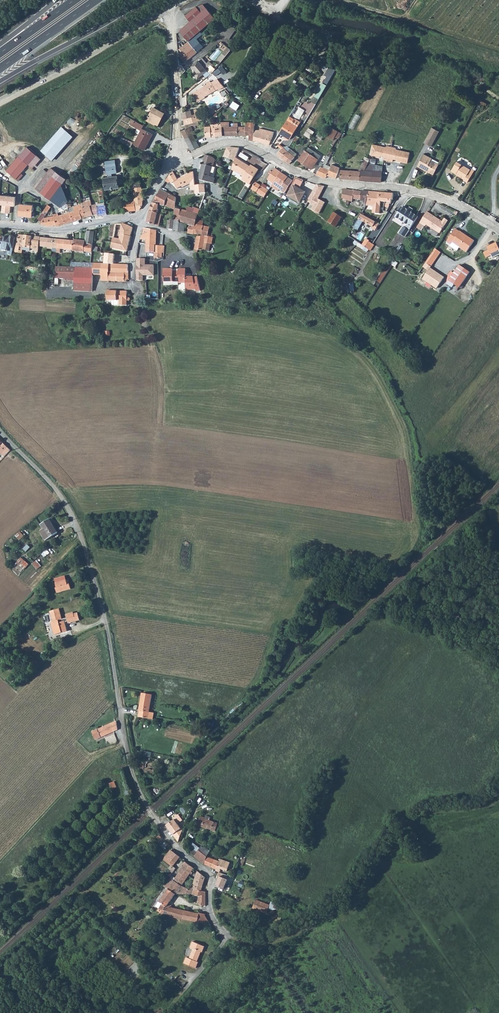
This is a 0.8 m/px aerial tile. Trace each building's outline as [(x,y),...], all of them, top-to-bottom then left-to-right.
[(188,41),(193,37),(215,18),(206,7),(201,12),(196,7),(185,16),(190,21),(179,30),(188,41)] [(219,32),(229,39),(236,29),(231,26),(226,22),(219,32)] [(178,54),(184,62),(202,47),(193,37),(188,41),(179,49),(181,51),(178,54)] [(217,60),(220,62),(226,56),(222,53),(217,60)] [(192,67),(197,73),(194,75),(197,79),(203,74),(206,77),(212,72),(215,69),(212,66),(214,65),(209,61),(207,63),(202,58),(192,67)] [(327,84),(333,73),(330,71),(323,82),(327,84)] [(302,81),(308,86),(311,82),(305,77),(302,81)] [(218,79),(211,83),(211,82),(210,81),(207,82),(206,83),(207,85),(193,94),(198,103),(206,98),(205,96),(219,89),(220,90),(224,87),(218,79)] [(319,99),(327,85),(323,83),(315,96),(319,99)] [(233,100),(231,106),(238,109),(241,103),(233,100)] [(160,117),(162,113),(153,108),(147,120),(157,125),(162,118),(160,117)] [(181,113),(184,126),(200,121),(198,112),(196,110),(190,111),(181,113)] [(357,113),(350,126),(354,129),(361,116),(357,113)] [(279,132),(290,139),(297,127),(292,123),(295,118),(290,115),(279,132)] [(131,126),(137,129),(139,130),(142,124),(135,121),(131,126)] [(245,126),(246,135),(248,135),(248,140),(253,141),(254,136),(254,134),(254,130),(254,126),(256,122),(246,123),(245,126)] [(205,127),(206,137),(215,136),(223,136),(222,127),(221,123),(218,126),(218,127),(210,128),(210,127),(205,127)] [(222,127),(223,136),(232,135),(246,135),(245,126),(238,127),(238,123),(232,123),(232,126),(230,127),(230,126),(222,127)] [(135,132),(139,134),(142,129),(144,125),(142,124),(139,130),(137,129),(135,132)] [(41,151),(52,161),(74,137),(61,127),(41,151)] [(181,132),(188,144),(196,140),(189,127),(181,131),(181,132)] [(326,136),(333,140),(335,136),(339,139),(340,136),(342,133),(331,127),(326,136)] [(424,143),(431,147),(439,131),(433,127),(424,143)] [(253,141),(258,142),(258,141),(269,145),(274,132),(260,128),(259,130),(254,130),(254,134),(254,136),(253,141)] [(304,135),(310,138),(314,131),(309,128),(304,135)] [(134,144),(143,149),(149,138),(151,138),(153,135),(142,129),(139,134),(134,144)] [(315,138),(318,141),(323,132),(320,130),(315,138)] [(119,142),(130,147),(133,142),(122,138),(120,140),(119,142)] [(188,144),(191,151),(199,146),(196,140),(188,144)] [(385,147),(372,144),(370,155),(377,156),(377,155),(380,156),(384,157),(384,159),(393,161),(393,159),(398,160),(401,160),(400,161),(407,163),(410,152),(397,149),(396,147),(387,146),(385,147)] [(277,154),(283,159),(289,164),(290,164),(295,157),(294,157),(296,153),(287,146),(282,147),(277,154)] [(298,160),(312,169),(321,156),(307,146),(298,160)] [(240,148),(227,147),(224,157),(234,161),(235,159),(240,148)] [(246,162),(249,157),(242,152),(239,158),(246,162)] [(316,174),(326,178),(327,175),(335,179),(340,168),(332,165),(331,167),(326,165),(330,155),(328,154),(321,167),(317,173),(316,174)] [(417,166),(433,175),(439,164),(431,160),(432,158),(423,154),(417,166)] [(199,177),(199,180),(214,183),(215,178),(214,178),(216,168),(213,167),(215,160),(215,159),(213,157),(205,155),(199,177)] [(19,156),(6,171),(18,181),(23,175),(21,173),(28,165),(19,156)] [(115,160),(105,161),(107,174),(108,174),(109,177),(113,177),(112,174),(117,173),(115,160)] [(339,179),(381,182),(382,171),(374,171),(376,165),(368,163),(368,162),(363,160),(359,171),(341,170),(339,179)] [(234,170),(242,174),(242,175),(244,177),(243,180),(250,184),(258,170),(251,166),(249,168),(244,165),(244,164),(239,161),(234,170)] [(451,170),(457,174),(457,175),(463,179),(463,180),(467,182),(471,174),(468,172),(470,169),(457,161),(451,170)] [(31,185),(51,200),(62,185),(63,183),(66,179),(51,168),(47,174),(43,179),(38,175),(31,185)] [(273,184),(280,172),(275,168),(267,180),(273,184)] [(38,175),(43,179),(47,174),(42,170),(38,175)] [(167,178),(170,182),(171,183),(173,182),(177,189),(181,186),(182,188),(194,181),(193,172),(177,179),(173,171),(167,178)] [(271,186),(278,191),(281,188),(286,192),(293,181),(280,172),(273,184),(271,186)] [(104,178),(106,189),(119,187),(119,184),(120,183),(120,179),(118,180),(118,176),(113,177),(109,177),(104,178)] [(123,202),(125,211),(139,209),(142,204),(142,194),(142,189),(140,183),(138,181),(138,180),(132,181),(132,184),(135,184),(136,187),(133,188),(133,201),(123,202)] [(295,180),(292,186),(294,188),(289,196),(299,202),(304,193),(298,190),(302,184),(295,180)] [(264,197),(268,191),(266,189),(267,186),(262,183),(260,185),(256,182),(251,189),(264,197)] [(195,185),(196,194),(206,193),(205,188),(205,186),(205,184),(195,185)] [(41,224),(47,225),(47,226),(56,225),(56,226),(72,221),(69,213),(69,210),(68,203),(64,191),(62,185),(51,200),(59,207),(58,208),(59,212),(53,215),(54,216),(43,218),(41,221),(41,224)] [(317,185),(308,202),(314,205),(312,209),(320,213),(326,202),(320,198),(325,186),(317,185)] [(152,203),(159,205),(164,206),(175,210),(174,220),(179,220),(180,209),(175,209),(176,198),(160,189),(152,203)] [(346,199),(345,203),(348,204),(349,201),(352,201),(353,199),(364,200),(362,205),(365,206),(366,205),(368,201),(368,200),(369,191),(349,189),(346,199)] [(372,213),(379,213),(380,201),(385,202),(383,206),(388,208),(390,202),(391,202),(392,200),(393,200),(393,193),(369,191),(368,200),(368,201),(366,205),(373,206),(372,213)] [(15,197),(7,196),(5,214),(9,214),(10,206),(14,207),(15,197)] [(81,203),(81,204),(85,217),(93,215),(90,205),(92,205),(91,201),(81,203)] [(152,203),(149,211),(146,223),(159,226),(161,214),(157,213),(158,210),(157,209),(159,205),(152,203)] [(69,213),(72,221),(85,217),(81,204),(73,207),(75,211),(69,213)] [(90,205),(93,215),(97,213),(98,215),(107,214),(105,205),(104,205),(97,206),(96,204),(92,205),(90,205)] [(19,216),(32,217),(33,206),(20,205),(19,216)] [(397,206),(392,213),(396,215),(400,208),(397,206)] [(407,210),(402,206),(395,217),(407,225),(405,228),(403,226),(399,233),(405,237),(418,217),(411,212),(407,210)] [(178,231),(184,232),(186,224),(194,227),(195,224),(196,220),(198,215),(180,209),(179,220),(178,231)] [(420,223),(424,226),(425,224),(439,233),(448,220),(444,218),(442,221),(441,222),(431,216),(432,215),(427,212),(420,223)] [(328,222),(336,228),(342,218),(334,213),(328,222)] [(363,221),(372,227),(371,228),(375,231),(379,224),(361,214),(354,228),(358,231),(363,221)] [(110,242),(109,245),(111,245),(110,248),(127,252),(132,227),(122,223),(119,239),(113,238),(112,242),(110,242)] [(184,232),(193,234),(201,234),(200,237),(205,236),(207,237),(209,227),(205,226),(195,224),(194,227),(186,224),(184,232)] [(140,238),(144,240),(146,240),(146,244),(155,245),(156,230),(143,228),(142,235),(141,235),(140,238)] [(448,243),(457,230),(455,229),(446,241),(448,243)] [(448,243),(451,244),(450,246),(457,250),(459,247),(466,252),(474,240),(460,231),(459,231),(457,230),(448,243)] [(84,244),(92,245),(94,232),(86,231),(85,241),(84,244)] [(30,234),(30,236),(18,235),(17,243),(15,243),(14,252),(23,253),(23,247),(27,248),(28,249),(30,249),(33,249),(33,251),(38,252),(39,246),(40,237),(35,237),(35,234),(30,234)] [(194,252),(197,253),(198,250),(202,251),(203,250),(209,251),(210,244),(211,244),(212,238),(207,237),(205,236),(200,237),(197,237),(194,252)] [(8,248),(13,249),(15,237),(10,237),(10,238),(2,237),(0,246),(0,248),(6,248),(8,248)] [(39,246),(47,247),(48,238),(40,237),(39,246)] [(47,248),(52,249),(53,248),(56,248),(57,239),(48,238),(47,247),(47,248)] [(362,245),(369,250),(373,244),(369,241),(369,240),(366,238),(362,245)] [(56,252),(56,253),(60,253),(60,249),(72,250),(73,241),(57,239),(56,248),(56,252)] [(72,251),(83,252),(84,252),(91,253),(93,245),(92,245),(84,244),(85,241),(73,239),(73,241),(72,250),(72,251)] [(484,251),(486,256),(492,254),(491,253),(498,250),(498,246),(497,242),(488,245),(489,249),(484,251)] [(154,252),(155,258),(162,258),(163,246),(155,245),(146,244),(146,252),(154,252)] [(394,254),(398,256),(404,248),(403,248),(404,247),(401,245),(394,254)] [(426,263),(431,267),(441,252),(435,248),(425,263),(426,263)] [(101,275),(101,281),(116,281),(116,282),(124,282),(128,280),(127,265),(113,264),(113,254),(104,253),(103,264),(101,264),(101,275)] [(377,288),(396,260),(392,257),(373,286),(377,288)] [(147,258),(137,258),(137,280),(144,281),(144,275),(155,276),(155,265),(147,265),(147,258)] [(55,278),(74,279),(74,291),(92,291),(93,275),(93,263),(71,262),(70,267),(55,267),(55,278)] [(93,275),(101,275),(101,264),(93,263),(93,275)] [(448,281),(459,288),(470,272),(459,265),(448,281)] [(445,278),(432,268),(424,279),(437,289),(445,278)] [(197,277),(193,278),(193,277),(185,277),(185,269),(164,269),(164,285),(178,285),(178,283),(185,283),(185,290),(196,290),(196,292),(200,291),(197,277)] [(107,300),(111,300),(111,305),(127,305),(127,301),(129,301),(130,300),(130,298),(129,297),(127,297),(127,291),(107,291),(107,300)] [(0,440),(0,455),(2,453),(3,452),(6,454),(10,450),(0,440)] [(40,531),(46,541),(57,533),(49,519),(41,524),(43,529),(40,531)] [(24,569),(29,563),(22,556),(17,562),(24,569)] [(36,559),(32,563),(37,568),(41,564),(36,559)] [(55,582),(58,592),(72,588),(70,583),(69,583),(67,579),(55,582)] [(52,626),(54,633),(61,631),(62,633),(67,631),(64,622),(68,621),(67,618),(62,619),(59,609),(50,612),(52,622),(53,626),(52,626)] [(67,618),(68,621),(68,623),(75,621),(73,614),(73,612),(66,614),(67,618)] [(139,717),(154,719),(155,713),(150,712),(152,695),(142,693),(139,711),(140,712),(139,717)] [(116,721),(92,732),(96,740),(118,730),(116,721)] [(177,841),(182,831),(178,824),(182,820),(177,814),(173,818),(174,820),(165,825),(177,841)] [(210,817),(205,816),(205,817),(200,816),(197,825),(215,831),(218,823),(210,820),(210,817)] [(193,843),(191,847),(197,852),(200,849),(193,843)] [(191,847),(189,852),(203,864),(207,856),(207,854),(209,850),(201,846),(200,849),(197,852),(191,847)] [(164,859),(174,866),(181,855),(171,849),(164,859)] [(207,856),(203,864),(211,867),(215,859),(207,856)] [(215,859),(211,867),(216,869),(217,867),(221,869),(227,871),(230,862),(220,859),(220,861),(215,859)] [(174,880),(168,889),(175,894),(181,886),(185,881),(193,867),(184,861),(183,864),(185,865),(174,880)] [(198,872),(193,888),(201,890),(205,877),(198,872)] [(228,875),(219,872),(218,875),(220,876),(217,885),(225,888),(228,879),(227,878),(228,875)] [(174,880),(170,878),(164,886),(168,889),(174,880)] [(175,894),(192,894),(193,888),(187,890),(181,886),(175,894)] [(193,888),(192,894),(199,895),(197,902),(200,902),(199,904),(205,905),(205,891),(201,890),(193,888)] [(168,889),(159,902),(165,906),(166,906),(175,894),(168,889)] [(232,898),(238,901),(240,894),(234,892),(232,898)] [(255,900),(253,907),(267,912),(269,908),(270,905),(255,899),(255,900)] [(270,905),(269,908),(273,910),(276,909),(278,904),(271,901),(270,905)] [(165,906),(160,913),(182,919),(198,922),(200,913),(166,906),(165,906)] [(200,913),(198,922),(211,925),(205,916),(205,914),(200,912),(200,913)] [(187,957),(184,963),(196,968),(199,962),(197,961),(201,952),(202,953),(205,946),(193,941),(190,948),(193,949),(189,958),(187,957)] [(178,975),(173,981),(182,987),(186,982),(178,975)]
